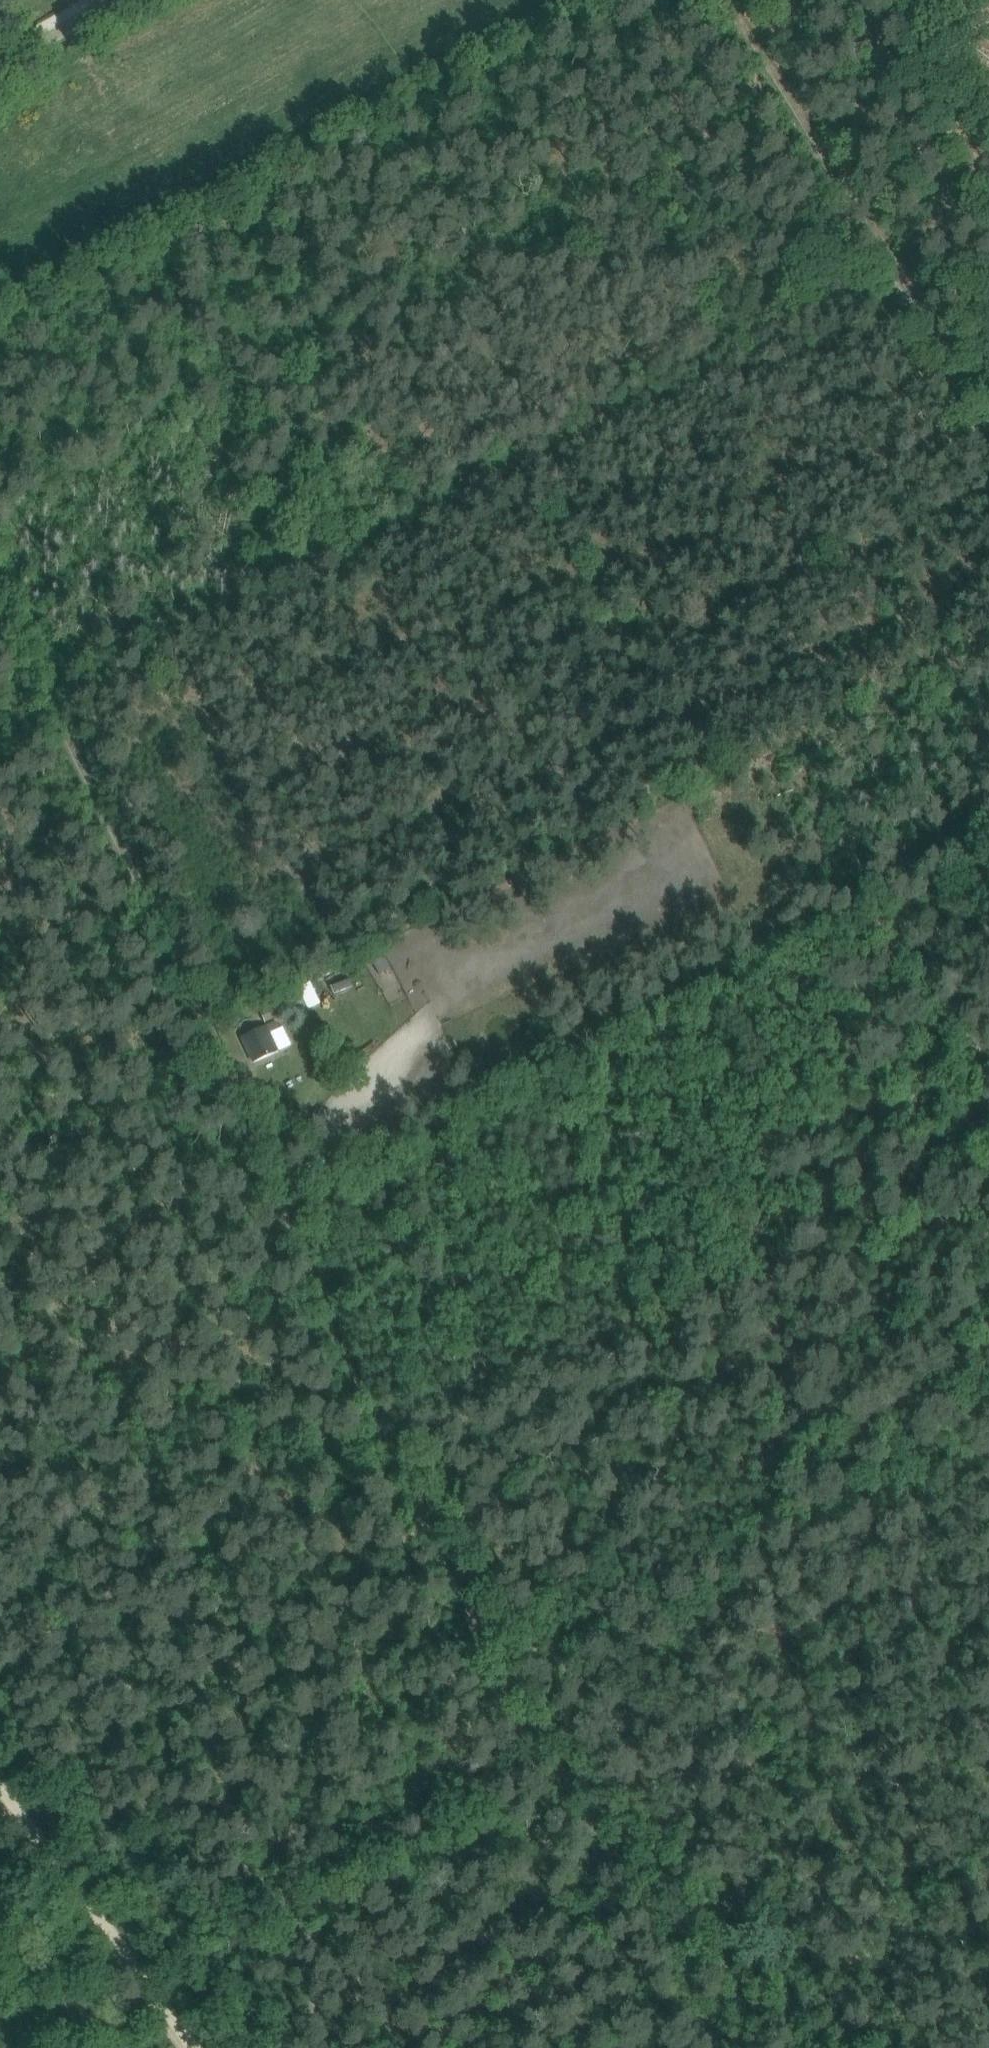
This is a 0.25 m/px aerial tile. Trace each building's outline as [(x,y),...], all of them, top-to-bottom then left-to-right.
[(309,1007),(300,988),(281,997),(290,1015),(309,1007)] [(282,1001),(261,1010),(266,1022),(287,1013),(282,1001)] [(254,1061),(263,1057),(282,1048),(270,1023),(242,1036),(254,1061)]
